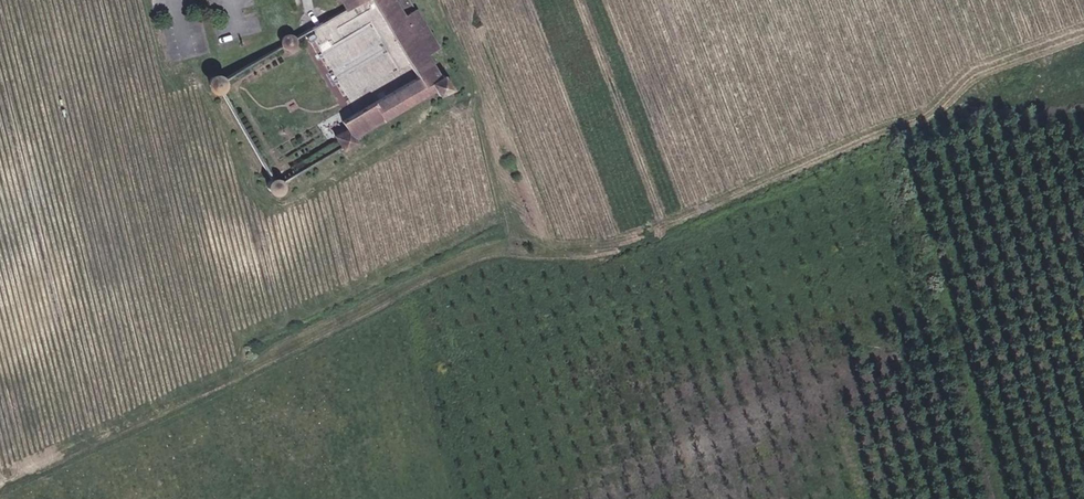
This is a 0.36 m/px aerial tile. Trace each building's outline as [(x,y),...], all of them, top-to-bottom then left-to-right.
[(350,145),(353,150),(360,147),(367,139),(371,137),(453,93),(452,90),(439,67),(419,29),(403,0),(384,0),(426,81),(354,121),(358,130),(345,136),(350,145)] [(432,21),(419,29),(439,67),(453,59),(432,21)] [(303,39),(298,36),(296,36),(295,36),(291,38),(290,41),(289,44),(291,47),(293,49),(298,50),(300,50),(302,48),(304,45),(304,43),(303,39)] [(227,93),(230,89),(230,88),(230,84),(229,82),(227,81),(224,79),(219,80),(217,82),(215,85),(216,90),(218,92),(221,94),(223,94),(227,93)] [(452,90),(453,93),(456,99),(465,94),(460,85),(452,90)] [(278,189),(283,188),(285,188),(287,184),(288,180),(286,177),(283,175),(278,175),(274,178),(273,179),(273,185),(276,188),(278,189)]
